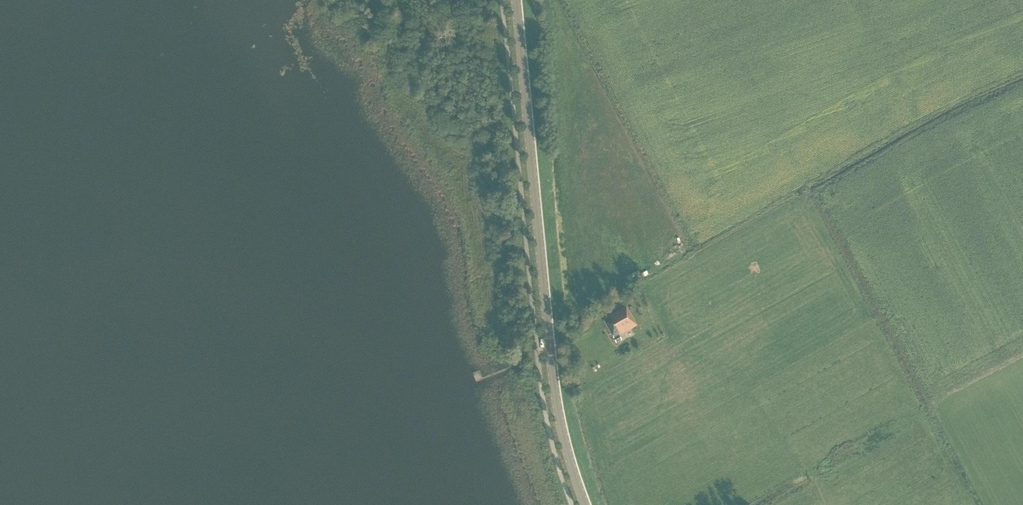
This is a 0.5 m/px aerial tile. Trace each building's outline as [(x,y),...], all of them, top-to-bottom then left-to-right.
[(604,320),(617,343),(622,340),(620,336),(637,326),(626,308),(604,320)]
